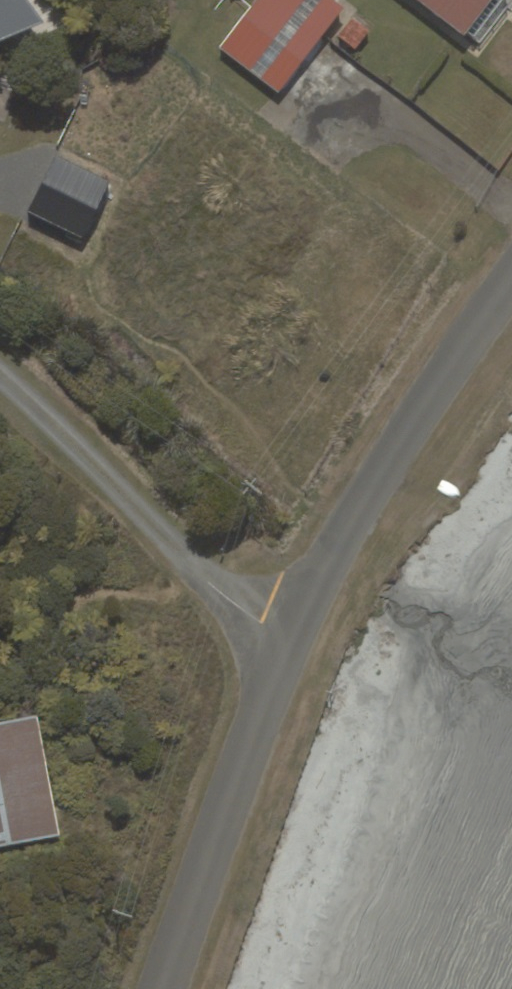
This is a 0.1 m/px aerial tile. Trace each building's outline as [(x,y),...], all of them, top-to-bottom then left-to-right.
[(33,20),(22,0),(0,0),(0,39),(33,20)] [(278,95),(344,9),(333,0),(258,0),(220,50),(278,95)] [(490,0),(420,0),(464,34),(490,0)] [(82,237),(110,180),(56,154),(28,211),(82,237)] [(36,717),(0,724),(0,846),(59,835),(36,717)]
